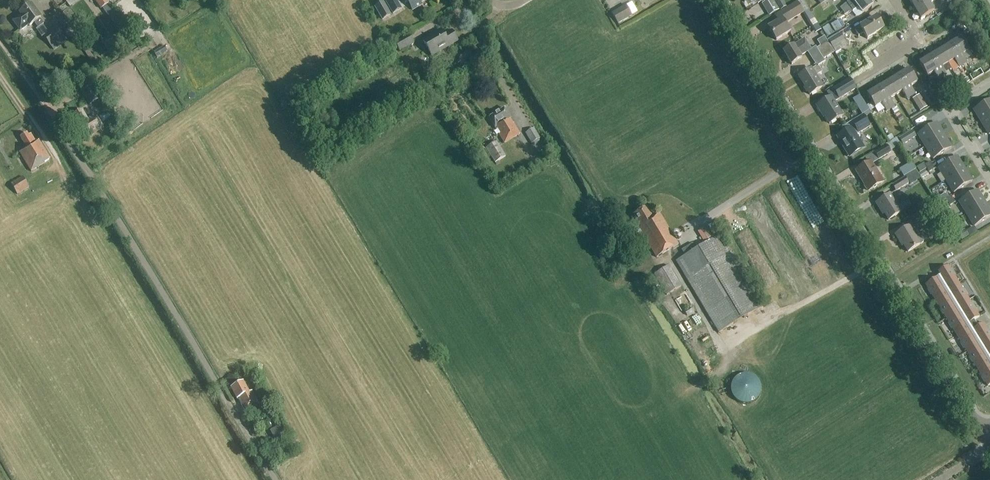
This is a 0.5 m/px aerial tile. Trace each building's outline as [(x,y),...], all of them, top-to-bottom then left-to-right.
[(119,30),(127,25),(110,3),(109,3),(107,0),(95,0),(101,9),(102,8),(106,13),(93,22),(107,40),(119,31),(119,30)] [(397,0),(386,0),(385,1),(393,14),(402,9),(397,0)] [(426,0),(407,0),(413,10),(421,5),(420,3),(426,0)] [(763,4),(770,16),(778,11),(772,0),(770,0),(763,4)] [(780,11),(787,7),(782,0),(774,0),(780,11)] [(797,2),(804,12),(812,27),(817,24),(803,0),(801,0),(797,2)] [(847,3),(840,8),(843,12),(850,7),(854,4),(859,0),(851,0),(847,3)] [(858,8),(862,14),(873,6),(868,0),(859,0),(854,4),(858,8)] [(914,9),(929,0),(909,0),(914,9)] [(921,19),(934,11),(930,5),(938,0),(929,0),(914,9),(921,19)] [(374,7),(382,21),(391,15),(383,2),(374,7)] [(804,12),(797,2),(777,14),(781,20),(768,28),(776,41),(790,32),(785,24),(804,12)] [(29,26),(29,27),(34,23),(38,28),(44,24),(40,19),(41,18),(31,5),(20,14),(21,16),(13,22),(21,32),(29,26)] [(626,6),(612,14),(618,24),(632,16),(626,6)] [(843,12),(846,16),(853,11),(850,7),(843,12)] [(883,30),(876,17),(855,30),(858,36),(864,33),(867,39),(883,30)] [(56,27),(43,36),(54,50),(67,40),(63,36),(68,32),(61,24),(57,27),(56,27)] [(157,57),(167,51),(154,29),(144,35),(157,57)] [(431,56),(458,41),(452,31),(444,36),(441,30),(422,41),(431,56)] [(838,44),(839,44),(842,50),(849,46),(841,34),(830,41),(833,47),(838,44)] [(395,43),(400,52),(414,43),(409,35),(395,43)] [(127,50),(136,44),(131,37),(122,43),(127,50)] [(818,49),(821,53),(823,52),(831,47),(825,37),(817,42),(821,47),(818,49)] [(963,65),(967,63),(962,55),(969,51),(961,38),(950,44),(963,65)] [(112,39),(104,44),(110,55),(118,51),(112,39)] [(783,52),(791,65),(802,58),(801,56),(811,50),(804,39),(794,46),(794,45),(783,52)] [(833,47),(833,48),(836,53),(842,50),(838,44),(833,47)] [(959,68),(963,65),(950,44),(940,51),(948,64),(954,60),(959,68)] [(831,47),(823,52),(821,53),(824,59),(834,52),(831,47)] [(942,68),(948,64),(940,51),(930,57),(943,78),(946,76),(942,68)] [(930,57),(919,63),(927,77),(934,73),(938,80),(943,78),(930,57)] [(798,77),(810,95),(822,88),(815,77),(822,73),(818,66),(811,70),(811,69),(798,77)] [(909,69),(898,76),(911,97),(915,94),(910,87),(917,83),(909,69)] [(911,97),(898,76),(888,82),(896,95),(902,92),(907,99),(911,97)] [(816,106),(822,115),(824,113),(830,124),(843,116),(834,102),(856,88),(850,78),(833,88),(836,94),(831,98),(831,97),(816,106)] [(888,82),(878,88),(890,109),(894,107),(890,99),(896,95),(888,82)] [(433,86),(427,90),(432,97),(437,93),(433,86)] [(81,93),(90,106),(99,100),(91,87),(81,93)] [(927,87),(919,90),(925,104),(934,100),(927,87)] [(371,99),(365,88),(354,95),(361,105),(371,99)] [(878,88),(867,95),(875,108),(882,104),(886,112),(890,109),(878,88)] [(920,95),(913,99),(916,106),(920,112),(927,108),(920,95)] [(859,96),(853,100),(857,107),(864,103),(859,96)] [(989,118),(989,100),(974,110),(981,123),(989,118)] [(505,143),(520,134),(514,124),(511,119),(511,118),(505,108),(489,118),(505,143)] [(103,128),(96,115),(87,121),(81,111),(74,116),(76,118),(74,119),(85,139),(97,131),(103,128)] [(845,134),(837,139),(847,157),(865,146),(857,134),(870,126),(863,115),(841,128),(845,134)] [(981,123),(989,135),(989,134),(989,118),(981,123)] [(918,134),(925,146),(943,135),(936,123),(918,134)] [(525,134),(531,144),(540,139),(534,129),(525,134)] [(912,131),(899,139),(902,145),(916,137),(912,131)] [(19,152),(31,172),(45,163),(50,159),(39,141),(36,142),(31,134),(29,136),(28,133),(21,138),(27,148),(19,152)] [(891,135),(886,138),(889,143),(894,140),(891,135)] [(943,135),(925,146),(933,159),(951,148),(943,135)] [(875,153),(879,159),(891,152),(890,152),(900,146),(896,138),(894,140),(889,143),(886,144),(886,145),(875,153)] [(486,148),(495,162),(506,156),(497,142),(493,144),(486,148)] [(938,168),(946,180),(964,169),(957,157),(938,168)] [(911,161),(899,169),(903,177),(916,170),(911,161)] [(856,171),(868,191),(883,182),(871,162),(856,171)] [(946,180),(954,193),(972,182),(964,169),(946,180)] [(18,195),(30,187),(23,177),(11,184),(18,195)] [(896,192),(909,184),(905,178),(893,185),(896,192)] [(959,202),(966,214),(985,203),(977,190),(959,202)] [(890,195),(876,204),(881,212),(882,211),(888,221),(901,213),(890,195)] [(974,227),(989,217),(989,212),(985,203),(966,214),(974,227)] [(642,234),(657,258),(678,245),(659,213),(652,217),(647,208),(633,216),(641,228),(639,229),(633,232),(636,237),(642,234)] [(916,223),(928,216),(925,210),(912,217),(916,223)] [(719,236),(712,223),(698,232),(705,244),(696,250),(693,244),(681,250),(685,256),(676,262),(719,333),(762,307),(719,236)] [(895,235),(900,243),(901,242),(908,252),(920,245),(920,244),(922,244),(923,241),(923,238),(922,236),(919,235),(917,236),(916,238),(909,226),(895,235)] [(966,233),(964,229),(957,234),(961,241),(968,236),(966,233)] [(682,287),(670,266),(654,275),(666,294),(682,287)] [(948,266),(938,272),(940,276),(939,277),(925,285),(928,289),(927,290),(931,295),(936,302),(949,294),(961,287),(954,276),(955,276),(951,270),(951,271),(948,266)] [(949,294),(936,302),(940,309),(939,310),(943,315),(944,315),(946,319),(959,311),(971,304),(966,296),(967,296),(964,290),(963,291),(961,287),(949,294)] [(959,311),(946,319),(949,323),(948,323),(951,329),(952,328),(956,336),(970,328),(976,324),(974,321),(979,317),(975,310),(975,309),(972,304),(971,304),(959,311)] [(956,336),(961,343),(960,343),(964,349),(964,348),(967,353),(980,344),(989,338),(989,333),(989,331),(988,331),(983,324),(977,327),(976,324),(970,328),(956,336)] [(967,353),(969,357),(972,363),(973,362),(977,369),(989,362),(989,338),(980,344),(967,353)] [(977,369),(982,377),(981,377),(984,383),(985,382),(988,387),(989,385),(989,362),(977,369)] [(728,380),(736,405),(762,396),(754,372),(728,380)] [(243,381),(231,387),(237,398),(238,398),(245,411),(259,404),(252,390),(249,392),(243,381)] [(282,424),(270,430),(277,442),(288,437),(282,424)]
